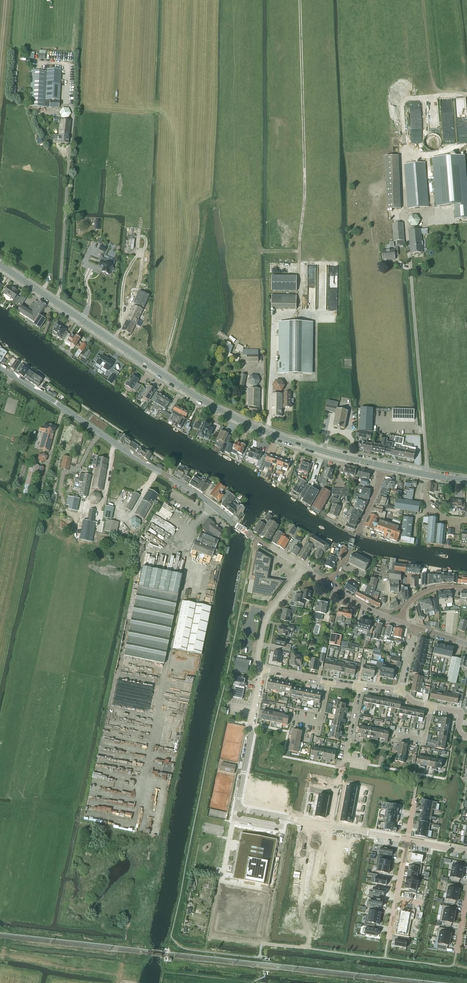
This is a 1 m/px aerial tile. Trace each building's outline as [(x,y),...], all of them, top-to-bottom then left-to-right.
[(31,71),(29,106),(59,108),(61,70),(47,69),(47,72),(31,71)] [(68,119),(71,114),(68,108),(63,108),(59,113),(62,118),(68,119)] [(68,144),(71,121),(61,120),(59,135),(53,135),(53,140),(59,140),(58,143),(68,144)] [(398,156),(385,157),(387,210),(401,209),(398,156)] [(437,206),(454,205),(455,219),(466,218),(466,204),(463,156),(433,158),(437,206)] [(409,209),(428,207),(425,163),(405,165),(409,209)] [(411,226),(417,226),(420,221),(417,216),(411,216),(408,221),(411,226)] [(404,246),(403,223),(392,224),(394,242),(397,242),(397,247),(404,246)] [(411,253),(415,253),(422,253),(421,235),(428,234),(428,229),(421,229),(416,230),(413,230),(409,230),(411,253)] [(395,259),(395,256),(398,255),(398,248),(394,248),(394,250),(382,251),(382,260),(392,259),(392,260),(395,259)] [(102,259),(98,266),(103,268),(101,271),(109,275),(111,271),(112,272),(113,271),(113,269),(112,268),(114,263),(107,260),(106,261),(102,259)] [(272,276),(272,291),(297,291),(297,276),(272,276)] [(14,290),(8,286),(4,293),(13,300),(12,301),(16,304),(20,298),(16,296),(18,293),(16,292),(16,291),(15,290),(14,290)] [(143,308),(149,296),(139,291),(133,303),(143,308)] [(296,309),(296,295),(271,295),(271,309),(296,309)] [(28,311),(21,306),(17,312),(34,324),(33,325),(39,329),(46,320),(40,316),(46,306),(39,301),(36,304),(35,303),(33,305),(32,304),(28,309),(28,310),(28,311)] [(141,325),(141,324),(142,323),(137,321),(143,310),(133,306),(127,318),(141,325)] [(140,327),(141,325),(127,318),(121,331),(130,335),(135,325),(140,327)] [(63,341),(68,334),(68,333),(65,332),(66,330),(61,327),(62,326),(57,323),(53,329),(54,330),(52,333),(53,333),(53,334),(53,335),(53,336),(54,336),(55,336),(56,336),(56,335),(61,338),(60,339),(63,341)] [(279,360),(279,374),(313,374),(313,360),(313,323),(280,323),(280,360),(279,360)] [(68,334),(63,341),(73,348),(74,347),(80,339),(79,339),(79,338),(78,336),(76,337),(75,337),(71,335),(68,334)] [(83,344),(75,356),(78,358),(86,346),(83,344)] [(258,362),(258,350),(243,350),(243,353),(243,355),(247,356),(247,362),(258,362)] [(224,352),(222,355),(224,356),(223,359),(226,361),(228,357),(238,362),(240,359),(238,358),(230,354),(224,352)] [(97,355),(95,359),(98,362),(96,363),(95,366),(100,369),(102,367),(108,371),(114,362),(109,359),(108,360),(101,356),(101,357),(97,355)] [(14,370),(19,362),(16,360),(11,368),(14,370)] [(18,374),(24,378),(29,371),(27,370),(28,369),(24,366),(21,365),(18,370),(20,372),(18,374)] [(29,381),(34,374),(29,371),(24,378),(29,381)] [(33,384),(38,377),(34,374),(29,381),(33,384)] [(244,391),(247,376),(241,374),(238,390),(244,391)] [(111,384),(116,378),(112,375),(108,381),(111,384)] [(257,386),(260,381),(258,376),(252,375),(248,380),(251,386),(257,386)] [(139,380),(132,376),(130,379),(129,379),(130,380),(128,382),(127,382),(125,384),(126,385),(126,386),(132,390),(133,389),(137,392),(141,386),(136,384),(139,380)] [(37,387),(42,380),(38,377),(33,384),(37,387)] [(276,392),(282,392),(285,386),(282,381),(276,381),(273,386),(276,392)] [(149,400),(156,390),(149,386),(145,391),(143,389),(138,396),(141,398),(143,396),(149,400)] [(259,414),(260,402),(260,390),(255,389),(253,389),(249,389),(248,413),(259,414)] [(291,399),(291,393),(284,393),(284,405),(283,405),(282,405),(282,394),(272,394),(272,417),(282,417),(282,408),(284,408),(291,408),(291,403),(294,403),(294,399),(291,399)] [(155,410),(157,407),(156,406),(157,405),(157,406),(158,405),(163,396),(159,394),(156,400),(155,400),(154,403),(155,404),(150,411),(153,413),(155,410)] [(162,407),(166,398),(163,396),(158,405),(157,406),(157,405),(156,406),(157,407),(155,410),(157,411),(160,406),(161,406),(162,407)] [(166,409),(171,401),(166,398),(162,407),(161,406),(159,409),(162,410),(161,412),(170,417),(168,421),(173,424),(175,421),(176,420),(179,422),(182,417),(173,412),(172,412),(173,413),(171,415),(165,412),(167,410),(166,409)] [(345,429),(348,411),(337,409),(338,403),(327,401),(325,411),(333,413),(333,412),(334,412),(336,413),(333,427),(338,428),(337,428),(339,429),(340,429),(340,428),(345,429)] [(185,419),(189,413),(176,406),(173,412),(182,417),(185,419)] [(361,408),(360,431),(372,432),(373,409),(361,408)] [(392,410),(392,420),(414,420),(414,410),(392,410)] [(180,430),(186,419),(185,419),(182,417),(179,422),(179,423),(177,422),(175,424),(174,426),(180,430)] [(208,428),(209,426),(203,423),(202,427),(200,426),(199,431),(200,431),(198,435),(199,436),(198,437),(203,439),(203,438),(204,438),(204,436),(209,438),(210,436),(211,434),(212,435),(213,432),(212,431),(213,430),(208,428)] [(54,432),(56,427),(45,424),(44,429),(40,428),(39,431),(44,433),(39,449),(49,452),(54,432)] [(223,454),(226,447),(223,445),(224,443),(228,434),(221,431),(217,440),(216,442),(222,446),(220,452),(223,454)] [(357,432),(356,437),(362,438),(361,441),(360,441),(358,450),(364,451),(366,443),(367,443),(368,439),(367,439),(368,434),(357,432)] [(121,436),(118,434),(116,437),(119,439),(117,441),(123,445),(125,441),(130,445),(128,446),(135,451),(138,447),(122,435),(121,436)] [(381,446),(379,454),(385,455),(385,454),(391,455),(395,437),(388,435),(388,440),(382,439),(381,446)] [(395,437),(391,455),(405,458),(408,459),(408,460),(410,461),(411,460),(414,460),(416,449),(403,446),(404,439),(395,437)] [(236,442),(233,450),(232,453),(237,455),(238,453),(242,455),(246,446),(245,445),(243,444),(242,445),(236,442)] [(366,443),(364,451),(371,452),(373,444),(367,443),(366,443)] [(373,444),(371,452),(379,454),(381,446),(373,444)] [(145,451),(141,448),(137,453),(142,457),(148,461),(151,455),(146,451),(145,451)] [(256,451),(251,449),(248,457),(259,461),(262,453),(256,451)] [(265,455),(259,471),(262,472),(264,467),(266,462),(271,464),(274,457),(268,455),(268,456),(265,455)] [(62,461),(60,469),(69,471),(72,458),(63,456),(62,461)] [(274,457),(271,464),(277,466),(279,459),(274,457)] [(102,491),(108,460),(97,458),(96,461),(93,461),(92,465),(96,465),(92,489),(102,491)] [(279,459),(277,466),(282,468),(285,461),(279,459)] [(285,461),(282,468),(288,470),(290,463),(285,461)] [(30,463),(23,494),(31,496),(36,476),(37,476),(38,474),(43,475),(44,468),(39,467),(38,465),(30,463)] [(301,463),(298,472),(302,473),(301,476),(303,476),(302,478),(306,480),(307,476),(308,475),(311,466),(301,463)] [(179,468),(175,475),(181,478),(183,475),(186,476),(189,470),(186,468),(185,470),(183,469),(184,468),(180,466),(179,468)] [(360,470),(357,469),(346,466),(345,469),(343,469),(342,472),(349,474),(348,476),(351,477),(352,475),(358,477),(360,470)] [(329,469),(327,468),(324,478),(323,478),(321,484),(327,486),(328,483),(326,483),(327,479),(331,480),(332,476),(331,476),(333,470),(332,470),(330,469),(329,469)] [(371,472),(360,470),(358,477),(365,479),(369,480),(371,472)] [(87,498),(91,476),(84,475),(80,474),(79,480),(76,479),(75,483),(78,484),(78,482),(82,483),(80,496),(87,498)] [(199,479),(195,476),(189,485),(196,490),(201,482),(200,482),(202,479),(200,478),(199,479)] [(202,494),(202,493),(209,483),(206,481),(206,479),(206,477),(204,477),(202,477),(202,479),(200,482),(201,482),(196,490),(202,494)] [(300,479),(296,485),(303,489),(307,483),(305,482),(306,480),(302,478),(300,477),(300,479)] [(385,480),(382,488),(389,490),(389,489),(390,489),(393,490),(395,485),(400,487),(402,488),(403,484),(401,484),(400,484),(385,480)] [(405,487),(405,491),(408,491),(414,493),(414,492),(413,492),(414,489),(413,488),(413,486),(416,487),(417,483),(406,482),(405,484),(405,487)] [(428,483),(428,492),(433,493),(433,491),(436,492),(437,485),(434,484),(428,483)] [(221,489),(223,487),(219,484),(210,495),(214,498),(219,492),(221,489)] [(296,485),(293,491),(299,495),(297,498),(300,499),(300,498),(302,494),(301,494),(303,489),(296,485)] [(302,494),(300,498),(301,498),(313,504),(319,493),(320,492),(317,491),(318,489),(315,488),(314,489),(307,485),(302,494)] [(348,496),(348,488),(348,486),(344,486),(344,490),(332,489),(332,495),(334,495),(341,496),(348,496)] [(355,494),(354,497),(360,499),(362,499),(362,498),(369,499),(372,490),(364,488),(363,488),(358,487),(357,489),(362,490),(360,496),(359,496),(359,495),(355,494)] [(314,505),(312,508),(321,512),(329,497),(330,493),(323,488),(320,493),(314,505)] [(382,488),(379,496),(387,498),(388,499),(388,497),(388,495),(388,494),(389,494),(389,492),(391,492),(390,494),(396,495),(401,496),(402,492),(401,492),(393,490),(391,490),(389,489),(389,490),(382,488)] [(156,506),(158,502),(154,500),(158,495),(149,490),(134,514),(143,520),(152,504),(156,506)] [(394,507),(394,510),(395,510),(395,509),(403,511),(403,513),(416,515),(416,513),(418,513),(420,503),(412,502),(414,493),(408,491),(407,496),(404,495),(403,501),(396,499),(396,500),(395,507),(394,507)] [(219,502),(224,496),(219,492),(214,498),(217,501),(218,501),(219,502)] [(225,509),(228,504),(229,505),(235,498),(230,494),(230,493),(228,492),(222,499),(224,501),(221,506),(224,509),(225,509)] [(97,504),(101,499),(99,494),(93,493),(89,497),(91,503),(97,504)] [(130,512),(139,496),(134,493),(125,509),(130,512)] [(336,517),(337,516),(341,507),(337,506),(341,496),(334,495),(330,504),(333,505),(330,513),(331,515),(336,517)] [(378,497),(375,505),(385,507),(385,508),(394,510),(394,507),(390,506),(388,504),(390,499),(389,499),(388,499),(387,498),(379,496),(378,497)] [(353,499),(353,501),(354,502),(356,503),(354,509),(356,510),(355,513),(362,515),(367,502),(368,500),(369,499),(362,498),(362,499),(361,500),(357,499),(355,498),(353,499)] [(464,512),(465,504),(461,504),(461,501),(454,500),(455,500),(449,499),(448,508),(461,509),(461,511),(464,512)] [(228,504),(225,509),(233,516),(237,511),(236,511),(237,510),(236,508),(237,507),(236,506),(233,503),(231,505),(230,504),(230,505),(229,505),(228,504)] [(233,516),(233,517),(236,520),(238,521),(241,518),(242,515),(244,510),(244,509),(245,508),(241,505),(239,508),(237,507),(236,508),(237,510),(236,511),(237,511),(233,516)] [(384,519),(386,513),(382,512),(383,509),(374,506),(370,515),(378,518),(378,517),(384,519)] [(111,520),(114,508),(106,507),(103,518),(111,520)] [(344,509),(343,512),(346,513),(345,516),(347,517),(345,521),(346,522),(346,523),(347,524),(346,527),(355,530),(356,527),(359,518),(360,518),(362,515),(355,513),(356,510),(354,509),(351,508),(352,507),(351,507),(350,510),(348,509),(347,510),(344,509)] [(83,521),(79,540),(92,542),(95,523),(93,522),(95,511),(89,510),(88,521),(83,521)] [(261,536),(269,523),(270,521),(273,516),(269,514),(268,515),(265,520),(263,524),(260,522),(254,532),(261,536)] [(369,517),(365,527),(366,527),(373,530),(374,529),(376,523),(378,518),(370,515),(369,517)] [(135,529),(140,526),(140,520),(135,517),(130,520),(130,526),(135,529)] [(411,539),(413,519),(403,517),(401,537),(411,539)] [(431,544),(433,518),(424,517),(423,528),(427,529),(427,534),(426,544),(431,544)] [(444,545),(444,542),(445,526),(437,525),(437,519),(433,518),(431,544),(444,545)] [(223,532),(213,525),(214,524),(208,519),(201,529),(206,533),(207,532),(216,539),(217,537),(219,537),(223,532)] [(376,531),(383,533),(389,535),(393,537),(391,541),(396,543),(400,533),(397,532),(399,525),(390,522),(381,519),(379,524),(377,529),(376,531)] [(116,534),(119,522),(107,520),(104,531),(116,534)] [(270,541),(271,540),(279,526),(270,521),(269,523),(261,536),(270,541)] [(298,536),(301,530),(292,525),(286,534),(295,540),(298,535),(298,536)] [(276,545),(283,534),(279,531),(272,543),(276,545)] [(283,533),(283,534),(276,545),(284,550),(291,538),(283,533)] [(214,551),(218,541),(200,534),(197,542),(195,542),(194,543),(214,551)] [(295,540),(288,551),(291,553),(295,546),(295,547),(298,541),(301,543),(303,538),(298,536),(298,535),(295,540)] [(318,548),(324,551),(325,552),(329,546),(313,536),(312,539),(309,542),(314,545),(318,548)] [(304,561),(314,545),(309,542),(308,542),(298,557),(304,561)] [(211,558),(214,551),(194,543),(192,550),(211,558)] [(334,551),(333,554),(335,554),(335,555),(339,556),(342,557),(342,558),(342,557),(345,552),(346,553),(347,551),(346,551),(347,548),(344,547),(345,546),(344,545),(343,546),(340,553),(336,552),(334,551)] [(295,546),(291,553),(296,556),(300,550),(295,547),(295,546)] [(320,560),(324,551),(318,548),(314,557),(320,560)] [(257,551),(252,576),(256,577),(255,580),(253,593),(272,597),(273,597),(284,582),(278,581),(272,580),(268,579),(269,573),(271,565),(272,560),(257,551)] [(338,559),(339,556),(335,555),(335,554),(333,554),(332,556),(330,555),(325,566),(333,569),(337,559),(338,559)] [(365,571),(370,562),(354,554),(349,563),(365,571)] [(389,571),(389,574),(389,579),(399,581),(401,581),(402,573),(406,573),(407,566),(395,564),(396,560),(390,559),(389,571)] [(164,665),(182,576),(142,568),(124,656),(164,665)] [(427,575),(426,586),(437,584),(440,584),(441,576),(441,572),(436,572),(435,576),(429,575),(427,575)] [(463,576),(462,577),(459,577),(458,584),(466,585),(466,576),(463,576)] [(411,577),(411,588),(418,588),(418,584),(421,584),(421,583),(421,580),(419,580),(419,577),(414,577),(411,577)] [(376,587),(378,580),(371,578),(369,585),(376,587)] [(399,581),(389,579),(389,581),(390,585),(390,593),(398,593),(399,581)] [(352,583),(349,581),(344,588),(354,594),(356,590),(358,586),(355,584),(356,583),(353,582),(352,583)] [(362,593),(359,591),(358,591),(356,590),(354,594),(356,595),(369,603),(372,598),(373,595),(374,594),(375,591),(376,587),(368,585),(367,586),(363,594),(362,593)] [(290,602),(290,606),(303,608),(304,604),(305,600),(310,601),(312,592),(303,590),(302,595),(297,594),(297,595),(296,595),(293,597),(292,602),(290,602)] [(372,598),(369,603),(370,603),(376,607),(380,608),(381,603),(385,604),(386,599),(381,598),(381,601),(378,601),(377,601),(372,598)] [(389,610),(394,609),(398,606),(396,601),(396,599),(390,602),(390,605),(389,610)] [(429,600),(425,601),(427,609),(429,613),(434,612),(434,613),(439,612),(437,599),(432,600),(432,601),(431,601),(430,601),(430,602),(429,602),(429,600)] [(427,609),(425,601),(420,603),(422,611),(425,610),(426,614),(429,613),(427,609)] [(201,655),(211,607),(182,602),(172,649),(201,655)] [(316,611),(315,619),(322,620),(323,616),(321,616),(321,614),(326,615),(328,604),(318,602),(317,608),(316,609),(315,610),(316,611)] [(416,607),(419,619),(424,620),(425,616),(422,616),(419,606),(416,607)] [(296,615),(297,609),(289,607),(289,611),(283,610),(284,610),(283,615),(282,615),(281,620),(290,622),(291,614),(296,615)] [(348,612),(339,610),(338,617),(337,622),(345,624),(346,624),(348,624),(350,623),(351,621),(352,616),(354,616),(355,613),(353,613),(353,612),(352,612),(352,611),(350,610),(348,612)] [(363,631),(366,621),(363,620),(360,619),(358,625),(355,624),(353,632),(357,634),(358,630),(363,631)] [(466,626),(466,622),(461,620),(460,624),(461,624),(459,631),(465,633),(466,626)] [(368,622),(366,621),(363,631),(368,632),(366,638),(370,639),(373,631),(370,630),(372,622),(368,621),(368,622)] [(385,636),(387,630),(382,629),(383,625),(378,624),(376,632),(374,631),(372,639),(383,642),(383,641),(385,636)] [(280,627),(278,634),(289,636),(290,632),(294,633),(294,632),(296,632),(297,630),(297,628),(295,627),(289,625),(288,628),(280,627)] [(387,640),(389,641),(393,628),(387,627),(387,630),(385,636),(383,641),(387,640)] [(395,637),(394,641),(401,643),(400,647),(404,648),(405,643),(401,642),(402,639),(404,631),(395,629),(394,637),(395,637)] [(340,646),(342,636),(332,634),(330,644),(340,646)] [(290,651),(291,646),(286,645),(286,641),(277,639),(276,645),(283,647),(283,650),(290,651)] [(290,651),(283,650),(281,649),(281,652),(275,651),(273,662),(280,663),(282,655),(284,655),(284,653),(289,654),(290,651)] [(301,666),(303,658),(300,658),(300,657),(292,655),(290,666),(298,667),(298,665),(301,666)] [(456,684),(456,683),(460,667),(462,659),(452,657),(446,681),(456,684)] [(247,675),(250,661),(241,659),(237,658),(234,672),(247,675)] [(317,671),(319,660),(311,659),(309,669),(317,671)] [(362,660),(361,668),(363,668),(362,675),(368,676),(370,666),(365,665),(366,661),(362,660)] [(370,666),(368,676),(374,677),(376,670),(378,671),(379,669),(380,662),(377,662),(371,661),(371,664),(370,666)] [(380,662),(379,669),(381,669),(380,676),(387,678),(389,668),(389,667),(386,666),(383,665),(383,663),(380,662)] [(359,672),(360,664),(352,663),(350,674),(355,675),(356,671),(359,672)] [(389,668),(387,678),(393,679),(396,668),(392,667),(392,669),(389,668)] [(232,682),(234,682),(233,685),(236,686),(233,698),(236,698),(242,700),(244,690),(245,688),(246,688),(247,684),(244,683),(245,680),(243,679),(244,677),(233,675),(232,679),(232,682)] [(454,690),(452,703),(457,704),(458,701),(462,702),(463,696),(459,696),(460,693),(456,693),(457,690),(458,685),(456,684),(454,690)] [(429,689),(426,689),(412,686),(411,692),(420,694),(420,693),(422,694),(423,691),(426,691),(425,694),(428,695),(429,689)] [(307,703),(308,702),(310,692),(304,691),(302,699),(302,702),(307,703)] [(372,697),(370,709),(372,710),(373,704),(376,705),(378,698),(372,697)] [(348,711),(348,709),(345,709),(346,705),(344,704),(344,702),(336,700),(335,706),(338,706),(337,709),(348,711)] [(381,711),(380,714),(383,715),(384,712),(385,707),(388,707),(389,701),(384,700),(381,711)] [(395,702),(393,714),(395,714),(396,709),(400,710),(401,708),(401,703),(395,702)] [(407,709),(404,721),(407,721),(408,716),(411,716),(412,710),(407,709)] [(266,721),(268,712),(260,710),(258,719),(266,721)] [(418,711),(416,723),(418,723),(420,718),(423,719),(424,712),(418,711)] [(345,723),(346,721),(343,720),(343,717),(336,715),(335,721),(345,723)] [(449,726),(450,720),(443,719),(437,717),(436,720),(442,721),(442,725),(449,726)] [(331,727),(331,726),(330,729),(333,730),(332,733),(343,735),(343,733),(340,732),(341,728),(333,727),(331,727)] [(357,727),(356,732),(358,732),(358,734),(362,735),(361,738),(364,738),(366,728),(360,726),(359,727),(357,727)] [(293,730),(292,735),(301,737),(303,729),(295,728),(294,730),(293,730)] [(447,738),(448,732),(434,729),(434,732),(440,733),(439,736),(447,738)] [(342,737),(343,735),(332,733),(330,732),(328,738),(331,739),(339,740),(339,737),(342,737)] [(444,750),(446,744),(432,741),(432,743),(434,744),(434,745),(438,745),(437,748),(444,750)] [(319,749),(316,760),(319,760),(319,757),(323,758),(325,749),(322,748),(322,750),(319,749)] [(330,752),(328,762),(330,763),(331,760),(335,760),(337,750),(331,749),(330,752)] [(424,758),(422,768),(425,769),(425,766),(429,767),(430,759),(431,757),(428,757),(428,759),(424,758)] [(436,760),(434,771),(437,771),(437,768),(441,769),(443,760),(440,759),(440,761),(436,760)] [(234,774),(236,766),(222,763),(220,771),(234,774)] [(347,787),(346,793),(356,794),(357,789),(353,788),(354,787),(351,786),(351,787),(347,787)] [(422,800),(421,804),(423,804),(422,807),(422,808),(433,810),(438,811),(436,810),(437,803),(428,801),(422,800)] [(382,807),(381,809),(385,810),(398,812),(398,811),(398,810),(399,810),(398,810),(399,809),(401,809),(401,806),(386,803),(386,807),(382,807)] [(420,807),(420,811),(422,811),(421,815),(432,817),(433,810),(422,808),(422,807),(420,807)] [(385,810),(384,817),(399,819),(398,819),(398,816),(397,816),(398,812),(385,810)] [(418,818),(418,822),(430,824),(431,820),(436,821),(437,818),(432,817),(421,815),(420,818),(418,818)] [(384,817),(383,823),(385,823),(396,825),(396,822),(398,822),(399,819),(384,817)] [(418,822),(417,825),(419,826),(418,829),(429,831),(430,824),(418,822)] [(385,823),(383,830),(396,832),(397,829),(395,829),(396,825),(385,823)] [(416,832),(415,836),(428,838),(429,831),(418,829),(418,832),(416,832)] [(237,858),(234,874),(245,876),(244,881),(269,886),(270,880),(275,854),(277,840),(269,838),(242,833),(237,858)] [(309,835),(308,840),(310,840),(319,842),(320,839),(321,835),(315,834),(315,836),(309,835)] [(341,841),(340,847),(352,849),(353,849),(354,844),(352,843),(353,841),(348,840),(348,842),(341,841)] [(340,847),(339,852),(342,852),(341,855),(351,857),(352,849),(340,847)] [(378,856),(378,857),(387,858),(390,859),(389,858),(390,856),(392,856),(393,850),(387,849),(385,849),(385,848),(385,849),(381,848),(381,849),(379,849),(380,849),(379,856),(378,856)] [(411,854),(410,860),(416,861),(415,864),(421,865),(423,856),(411,854)] [(339,855),(338,860),(340,860),(340,863),(349,865),(351,857),(341,855),(339,855)] [(378,857),(376,865),(378,866),(390,868),(391,862),(386,861),(387,858),(378,857)] [(304,862),(303,868),(309,869),(309,871),(314,872),(315,867),(315,864),(306,863),(304,862)] [(453,866),(451,871),(463,874),(464,868),(462,867),(462,863),(456,862),(455,866),(453,866)] [(337,863),(336,868),(339,868),(338,871),(347,873),(349,865),(340,863),(337,863)] [(409,866),(408,872),(418,874),(420,875),(422,866),(415,864),(414,867),(409,866)] [(378,866),(377,872),(388,874),(390,868),(378,866)] [(335,871),(334,876),(337,876),(337,879),(346,881),(347,873),(338,871),(335,871)] [(451,871),(450,877),(453,878),(452,882),(459,883),(459,879),(461,879),(463,874),(451,871)] [(369,873),(369,877),(376,878),(374,884),(386,886),(387,880),(377,878),(378,875),(369,873)] [(334,879),(333,885),(339,886),(338,888),(343,889),(344,887),(345,887),(347,881),(346,881),(337,879),(334,879)] [(447,883),(445,893),(447,894),(458,896),(460,890),(457,889),(458,886),(447,883)] [(406,884),(405,889),(411,891),(410,893),(416,894),(417,886),(406,884)] [(369,892),(368,896),(378,898),(378,895),(384,896),(385,890),(374,888),(373,892),(369,892)] [(294,889),(292,898),(304,901),(305,901),(305,900),(306,895),(306,894),(301,893),(301,890),(294,889)] [(447,894),(446,899),(449,900),(448,904),(455,905),(455,901),(457,901),(458,896),(447,894)] [(369,903),(368,908),(370,908),(377,909),(380,910),(381,907),(382,907),(383,901),(382,901),(380,901),(381,899),(382,899),(374,897),(374,899),(372,899),(371,900),(371,903),(369,903)] [(292,898),(290,908),(297,909),(298,906),(300,907),(303,908),(304,901),(292,898)] [(325,905),(324,909),(334,910),(335,910),(336,905),(333,904),(330,904),(331,901),(326,900),(325,905)] [(443,906),(441,915),(443,916),(454,918),(455,912),(453,912),(454,908),(443,906)] [(368,917),(380,919),(381,913),(377,912),(377,909),(370,908),(368,917)] [(401,912),(400,917),(411,920),(413,911),(407,910),(406,913),(401,912)] [(290,912),(288,922),(300,924),(301,917),(298,916),(298,917),(296,916),(296,913),(290,912)] [(366,916),(365,922),(367,923),(366,926),(372,927),(373,924),(375,924),(379,925),(380,919),(368,917),(366,916)] [(443,916),(442,922),(444,922),(444,926),(450,927),(451,923),(453,924),(454,918),(443,916)] [(288,922),(286,931),(293,933),(293,930),(299,931),(299,929),(299,930),(300,925),(300,924),(288,922)] [(366,928),(365,934),(377,937),(378,931),(366,928)] [(438,928),(437,937),(439,938),(450,940),(451,934),(449,934),(450,930),(438,928)] [(320,934),(319,938),(324,939),(325,937),(330,938),(331,933),(330,932),(321,931),(320,934)] [(395,940),(394,946),(406,948),(407,942),(409,943),(410,940),(402,938),(402,941),(400,941),(395,940)] [(439,938),(437,949),(446,951),(447,945),(449,946),(450,940),(439,938)]
